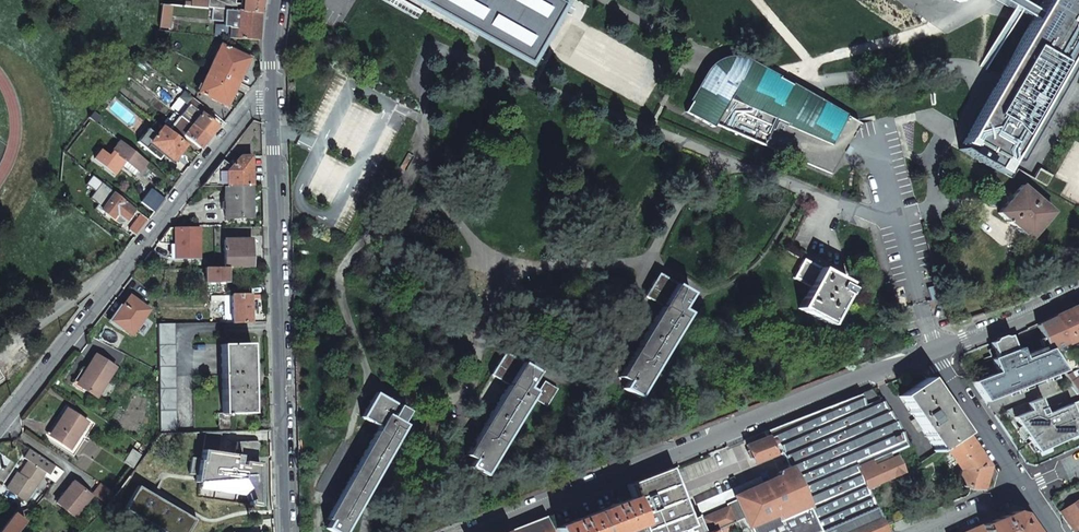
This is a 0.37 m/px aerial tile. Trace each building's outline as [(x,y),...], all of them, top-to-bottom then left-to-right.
[(189,7),(211,9),(228,10),(237,11),(241,11),(242,4),(234,3),(234,0),(190,0),(189,7)] [(242,4),(241,11),(260,14),(262,0),(242,0),(242,4)] [(532,62),(567,1),(566,0),(419,0),(532,62)] [(957,8),(962,0),(944,0),(957,8)] [(1033,21),(965,140),(1008,164),(1073,46),(1078,49),(1078,0),(1046,0),(1039,12),(1018,0),(993,0),(1008,8),(1033,21)] [(171,5),(161,5),(158,27),(168,29),(171,5)] [(260,14),(241,11),(237,11),(228,10),(211,9),(210,20),(224,21),(223,38),(228,38),(258,41),(259,27),(260,14)] [(245,57),(219,45),(208,69),(237,82),(241,73),(239,72),(242,64),(245,57)] [(707,72),(703,81),(685,112),(712,128),(713,125),(830,174),(859,124),(748,62),(745,61),(743,60),(740,59),(734,58),(728,59),(725,59),(721,61),(716,64),(712,67),(707,72)] [(237,82),(208,69),(198,93),(223,105),(230,90),(233,91),(237,82)] [(179,116),(207,138),(216,126),(204,117),(209,111),(186,94),(182,99),(188,104),(179,116)] [(172,124),(167,130),(180,141),(184,136),(199,148),(207,138),(179,116),(172,124)] [(162,126),(167,130),(172,124),(167,120),(162,126)] [(167,130),(162,126),(150,142),(173,160),(185,145),(180,141),(167,130)] [(146,163),(119,142),(112,151),(137,170),(139,172),(146,163)] [(109,156),(134,175),(137,170),(112,151),(109,156)] [(250,186),(251,186),(251,171),(250,156),(240,156),(230,166),(226,171),(226,186),(250,186)] [(224,186),(226,186),(226,171),(230,166),(221,161),(200,187),(224,186)] [(225,217),(251,216),(250,201),(250,186),(226,186),(224,186),(225,217)] [(1020,186),(997,213),(1029,240),(1052,213),(1020,186)] [(113,193),(106,188),(102,196),(108,200),(113,193)] [(164,199),(151,190),(146,196),(158,205),(164,199)] [(108,200),(101,210),(112,218),(116,222),(121,216),(129,222),(135,209),(124,201),(113,193),(108,200)] [(140,230),(133,224),(126,234),(132,239),(140,230)] [(174,258),(199,258),(198,228),(173,229),(174,258)] [(171,258),(174,258),(173,229),(168,229),(158,242),(159,243),(171,244),(171,258)] [(232,267),(248,267),(248,253),(248,239),(223,240),(224,268),(226,268),(232,267)] [(809,287),(798,308),(829,325),(848,289),(845,287),(846,283),(833,276),(837,270),(828,265),(824,271),(802,259),(792,278),(809,287)] [(224,282),(226,282),(226,278),(226,274),(226,268),(224,268),(214,268),(205,268),(205,282),(224,282)] [(689,293),(681,288),(657,274),(643,296),(661,306),(619,377),(626,381),(622,388),(637,398),(687,313),(680,309),(689,293)] [(224,295),(224,282),(205,282),(205,290),(205,296),(210,295),(224,295)] [(937,285),(927,288),(930,301),(941,298),(937,285)] [(232,323),(250,322),(250,308),(249,295),(231,295),(232,323)] [(111,321),(131,335),(149,310),(129,296),(111,321)] [(1066,344),(1078,338),(1078,311),(1077,305),(1065,311),(1053,316),(1060,330),(1066,344)] [(1032,325),(1041,338),(1060,330),(1053,316),(1032,325)] [(160,433),(176,433),(173,324),(157,324),(158,372),(160,433)] [(971,383),(984,402),(1034,382),(1062,371),(1063,370),(1051,353),(1041,338),(1032,325),(1019,332),(1033,353),(1037,358),(1039,363),(1026,368),(1022,357),(1018,348),(1014,350),(995,357),(991,359),(996,373),(971,383)] [(1041,338),(1051,353),(1067,346),(1066,344),(1060,330),(1041,338)] [(990,343),(995,357),(1014,350),(1008,336),(990,343)] [(231,414),(253,413),(252,402),(250,402),(250,379),(249,355),(251,355),(250,344),(220,345),(222,414),(231,414)] [(503,352),(490,375),(507,385),(465,455),(472,459),(468,467),(483,476),(533,392),(526,388),(535,372),(526,367),(527,366),(503,352)] [(1026,368),(1039,363),(1037,358),(1033,353),(1022,357),(1026,368)] [(96,397),(115,367),(95,355),(85,370),(87,371),(78,386),(96,397)] [(82,368),(73,382),(75,383),(78,386),(87,371),(85,370),(82,368)] [(1034,382),(1044,408),(1060,401),(1078,394),(1071,384),(1065,375),(1062,371),(1034,382)] [(1077,377),(1070,381),(1071,384),(1078,394),(1078,380),(1077,377)] [(933,450),(934,452),(936,452),(942,447),(962,434),(943,406),(925,379),(899,396),(934,450),(933,450)] [(544,382),(534,399),(547,406),(556,389),(544,382)] [(400,423),(407,411),(374,393),(360,417),(378,427),(326,519),(329,521),(325,528),(331,531),(343,531),(404,425),(400,423)] [(819,531),(846,531),(879,518),(865,491),(857,473),(855,468),(887,454),(899,449),(900,451),(903,449),(903,448),(906,446),(898,431),(898,430),(878,399),(864,405),(859,394),(763,432),(765,437),(767,437),(771,447),(778,444),(788,467),(789,467),(819,531)] [(1062,405),(1072,401),(1078,398),(1078,396),(1078,394),(1060,401),(1062,405)] [(1078,429),(1078,428),(1072,411),(1076,410),(1072,401),(1062,405),(1060,401),(1044,408),(1029,414),(1036,431),(1032,432),(1037,444),(1041,442),(1042,444),(1078,429)] [(66,408),(48,436),(69,449),(87,422),(66,408)] [(221,432),(232,431),(231,414),(222,414),(218,414),(219,432),(221,432)] [(960,471),(956,482),(959,483),(968,488),(981,489),(988,466),(978,450),(965,431),(963,432),(963,433),(962,434),(942,447),(944,449),(945,449),(960,471)] [(200,459),(190,458),(188,474),(196,476),(195,483),(199,483),(197,497),(260,507),(259,464),(248,462),(248,457),(258,457),(258,443),(255,441),(236,442),(234,455),(218,452),(221,432),(219,432),(204,432),(200,459)] [(746,445),(754,463),(774,454),(771,447),(767,437),(765,437),(746,445)] [(25,501),(44,472),(48,474),(50,472),(58,478),(63,472),(29,449),(23,458),(27,461),(16,477),(14,476),(6,488),(25,501)] [(132,450),(125,462),(133,467),(140,456),(132,450)] [(855,468),(857,473),(889,459),(887,454),(855,468)] [(857,473),(865,491),(875,484),(879,481),(900,472),(894,457),(889,459),(857,473)] [(789,467),(788,467),(777,472),(776,477),(731,496),(733,499),(723,504),(725,508),(700,518),(699,515),(690,518),(670,468),(648,477),(626,485),(631,498),(641,524),(645,531),(706,531),(713,529),(731,521),(734,528),(736,531),(819,531),(789,467)] [(70,493),(77,485),(73,481),(66,490),(70,493)] [(115,495),(101,484),(93,494),(107,505),(115,495)] [(74,518),(91,496),(77,485),(70,493),(66,490),(56,503),(74,518)] [(137,486),(124,509),(127,511),(163,531),(189,531),(196,520),(148,493),(137,486)] [(151,488),(148,493),(196,520),(199,515),(151,488)] [(557,531),(620,531),(641,524),(631,498),(613,505),(612,504),(611,505),(607,508),(593,513),(580,519),(576,519),(572,520),(573,521),(555,528),(557,531)] [(1072,531),(1077,531),(1078,531),(1078,498),(1058,512),(1072,531)] [(127,511),(125,515),(154,531),(163,531),(127,511)] [(1020,514),(1012,511),(980,525),(982,531),(1033,531),(1020,514)] [(24,521),(14,513),(0,531),(15,531),(24,521)] [(544,517),(507,531),(550,531),(544,517)] [(885,531),(879,518),(846,531),(884,531),(885,531)] [(715,531),(726,531),(734,528),(731,521),(713,529),(715,531)]
